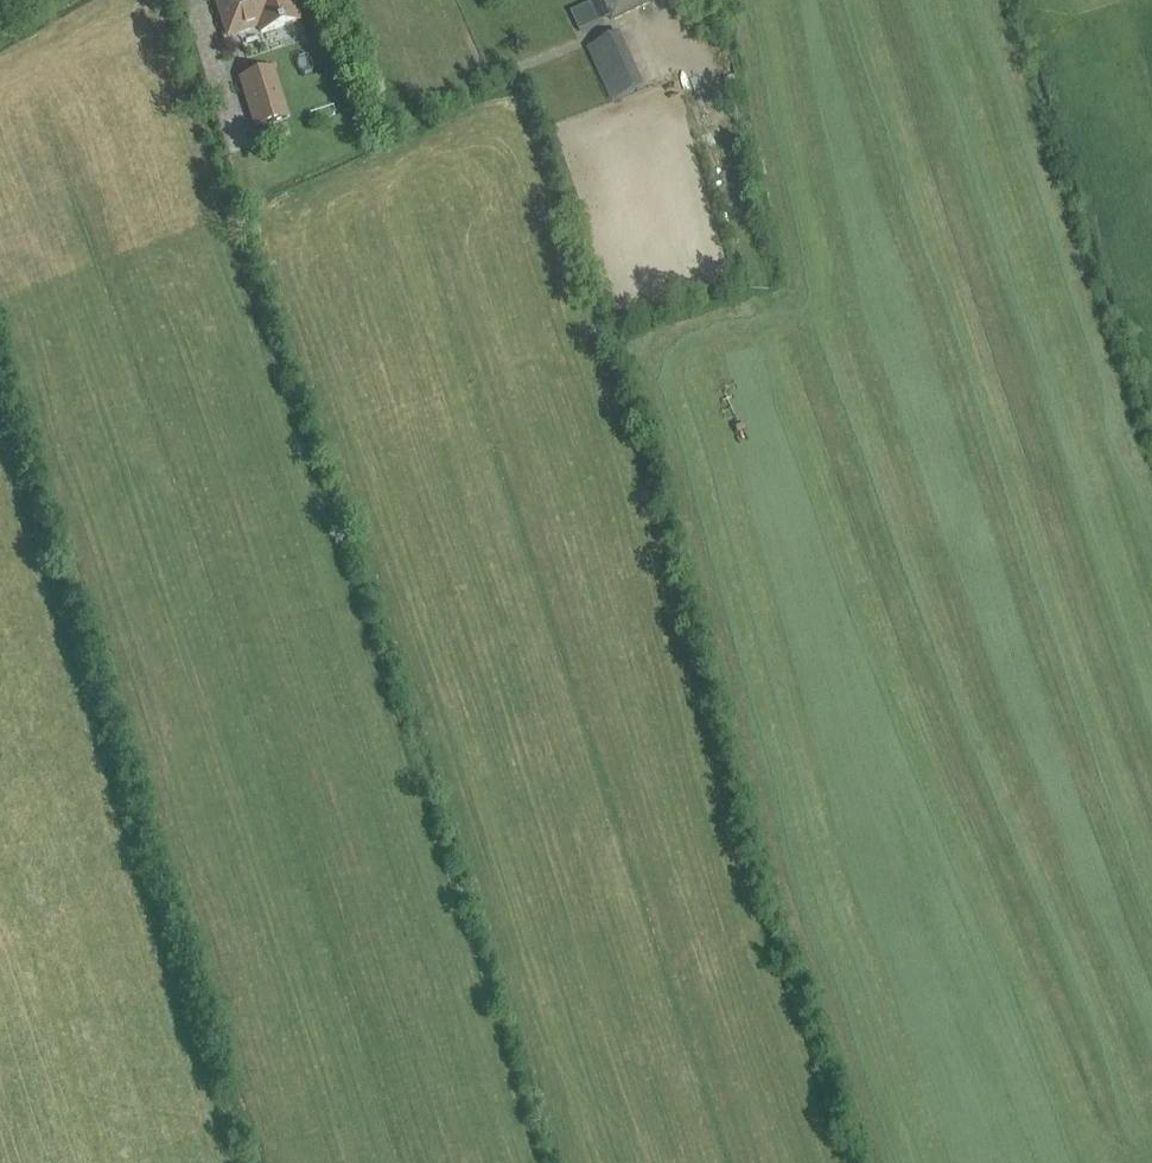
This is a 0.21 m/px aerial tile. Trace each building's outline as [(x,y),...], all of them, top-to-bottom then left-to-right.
[(217,1),(228,36),(259,26),(261,33),(297,22),(290,0),(221,0),(217,1)] [(650,4),(648,1),(650,0),(601,0),(611,21),(650,4)] [(256,128),(287,118),(272,69),(241,79),(256,128)]
